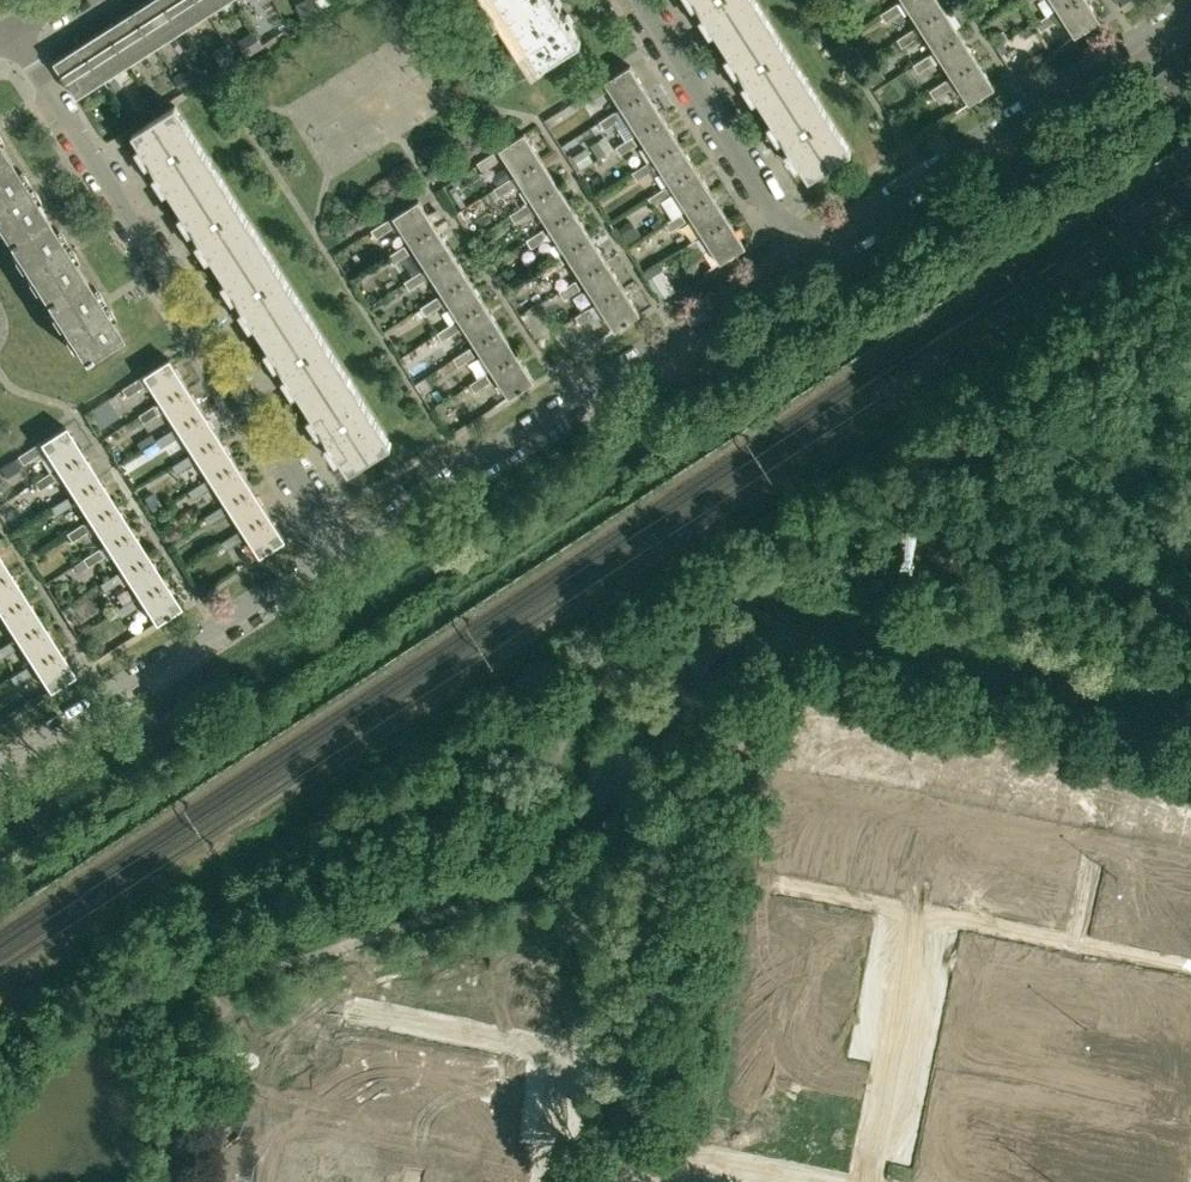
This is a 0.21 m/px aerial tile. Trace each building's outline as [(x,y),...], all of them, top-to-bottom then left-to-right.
[(134,11),(156,46),(182,30),(164,0),(150,0),(134,11)] [(182,30),(209,13),(200,0),(164,0),(182,30)] [(209,13),(229,0),(200,0),(209,13)] [(504,6),(542,65),(582,40),(556,0),(514,0),(504,6)] [(723,42),(765,15),(756,0),(696,0),(723,42)] [(920,25),(945,9),(939,0),(904,0),(920,25)] [(1037,23),(1041,30),(1057,20),(1060,24),(1066,21),(1075,35),(1100,19),(1088,0),(1072,0),(1058,9),(1059,9),(1037,23)] [(1058,9),(1072,0),(1053,0),(1058,9)] [(897,4),(882,13),(886,21),(902,11),(897,4)] [(945,9),(920,25),(897,39),(902,47),(916,38),(918,42),(927,36),(936,50),(961,34),(945,9)] [(134,11),(107,27),(130,63),(156,46),(134,11)] [(765,15),(723,42),(766,110),(809,83),(765,15)] [(107,27),(81,44),(104,80),(130,63),(107,27)] [(263,45),(254,31),(238,40),(247,54),(263,45)] [(1002,41),(1008,38),(1003,31),(997,34),(1002,41)] [(961,34),(936,50),(953,76),(978,60),(961,34)] [(237,61),(226,43),(213,52),(223,69),(237,61)] [(81,44),(55,61),(78,96),(104,80),(81,44)] [(1179,60),(1190,80),(1190,55),(1190,53),(1179,60)] [(929,54),(914,64),(914,65),(919,72),(927,66),(934,62),(929,54)] [(978,60),(953,76),(970,103),(995,87),(978,60)] [(1167,68),(1182,91),(1190,85),(1190,80),(1179,60),(1167,68)] [(631,64),(605,80),(622,106),(647,90),(631,64)] [(887,75),(880,64),(868,71),(875,83),(887,75)] [(199,83),(190,67),(175,76),(185,92),(199,83)] [(1167,68),(1156,75),(1171,98),(1182,91),(1167,68)] [(1156,75),(1145,82),(1160,105),(1171,98),(1156,75)] [(935,98),(951,88),(946,80),(930,90),(935,98)] [(809,83),(766,110),(810,178),(852,151),(809,83)] [(599,85),(583,95),(589,104),(604,94),(599,85)] [(647,90),(622,106),(639,133),(664,117),(647,90)] [(176,104),(133,132),(176,200),(219,172),(176,104)] [(616,112),(600,121),(605,129),(621,119),(616,112)] [(664,117),(639,133),(655,158),(680,142),(664,117)] [(525,132),(500,148),(516,174),(541,158),(525,132)] [(633,137),(617,147),(621,154),(637,144),(633,137)] [(680,142),(655,158),(655,159),(633,172),(638,180),(660,166),(671,183),(696,167),(680,142)] [(8,157),(0,144),(0,162),(8,157)] [(499,161),(494,153),(478,163),(483,171),(499,161)] [(0,162),(0,229),(7,240),(46,215),(8,157),(0,162)] [(541,158),(516,174),(533,200),(558,184),(541,158)] [(1020,161),(1009,169),(1024,192),(1035,184),(1020,161)] [(696,167),(671,183),(649,197),(654,205),(669,195),(671,198),(678,194),(688,209),(713,193),(696,167)] [(219,172),(176,200),(220,268),(262,240),(219,172)] [(510,178),(494,188),(499,196),(515,186),(510,178)] [(558,184),(533,200),(549,225),(574,209),(558,184)] [(688,209),(704,234),(729,219),(713,193),(688,209)] [(419,200),(394,216),(411,241),(436,225),(419,200)] [(526,204),(511,214),(516,222),(531,212),(526,204)] [(574,209),(549,225),(565,250),(590,234),(574,209)] [(681,214),(665,224),(671,231),(686,221),(681,214)] [(46,215),(7,240),(45,299),(83,274),(46,215)] [(639,231),(632,219),(620,227),(622,230),(630,243),(642,235),(639,231)] [(729,219),(704,234),(721,261),(746,245),(729,219)] [(387,220),(371,230),(376,238),(392,228),(387,220)] [(436,225),(411,241),(427,267),(452,251),(436,225)] [(543,230),(527,240),(533,248),(548,238),(543,230)] [(590,234),(565,250),(582,277),(607,261),(590,234)] [(697,239),(682,249),(686,256),(702,246),(697,239)] [(262,240),(220,268),(263,336),(306,308),(262,240)] [(637,253),(646,266),(660,256),(651,243),(637,253)] [(403,246),(387,256),(393,264),(408,254),(403,246)] [(452,251),(427,267),(443,292),(468,277),(452,251)] [(559,255),(543,264),(548,273),(564,263),(559,255)] [(873,255),(862,262),(877,285),(888,278),(873,255)] [(607,261),(582,277),(599,303),(624,287),(607,261)] [(862,262),(851,270),(866,293),(877,285),(862,262)] [(663,298),(676,289),(659,263),(645,272),(663,298)] [(420,272),(405,282),(410,289),(425,280),(420,272)] [(83,274),(45,299),(82,357),(121,333),(83,274)] [(468,277),(443,292),(460,318),(485,302),(468,277)] [(560,290),(559,291),(564,299),(565,299),(581,289),(576,280),(560,290)] [(624,287),(599,303),(615,329),(640,313),(624,287)] [(436,297),(420,306),(425,315),(441,305),(436,297)] [(485,302),(460,318),(476,344),(501,328),(485,302)] [(592,307),(576,316),(581,324),(597,315),(592,307)] [(306,308),(263,336),(307,403),(349,376),(306,308)] [(421,308),(415,312),(418,318),(425,315),(421,308)] [(437,333),(442,340),(457,331),(452,323),(437,333)] [(501,328),(476,344),(493,370),(518,354),(501,328)] [(469,349),(454,358),(459,366),(474,357),(469,349)] [(518,354),(493,370),(510,396),(535,380),(518,354)] [(171,358),(123,388),(129,397),(146,387),(151,394),(156,390),(162,399),(187,383),(171,358)] [(486,375),(470,384),(475,392),(491,383),(486,375)] [(349,376),(307,403),(350,471),(392,444),(349,376)] [(187,383),(162,399),(178,425),(203,409),(187,383)] [(156,403),(139,414),(145,423),(162,412),(156,403)] [(203,409),(178,425),(194,450),(219,434),(203,409)] [(65,425),(40,441),(56,467),(81,451),(65,425)] [(173,428),(155,439),(161,448),(178,437),(173,428)] [(219,434),(194,450),(210,476),(235,460),(219,434)] [(34,444),(17,455),(23,465),(40,454),(34,444)] [(81,451),(56,467),(72,492),(97,476),(81,451)] [(189,454),(172,465),(177,474),(195,463),(189,454)] [(0,466),(0,472),(5,480),(22,469),(20,466),(15,457),(0,466)] [(235,460),(210,476),(227,501),(252,485),(235,460)] [(51,470),(33,481),(39,490),(56,479),(51,470)] [(97,476),(72,492),(88,517),(113,501),(97,476)] [(205,479),(188,490),(194,499),(211,488),(205,479)] [(252,485),(227,501),(243,527),(269,512),(252,485)] [(162,505),(153,491),(144,497),(153,510),(162,505)] [(67,495),(50,506),(55,515),(73,504),(67,495)] [(113,501),(88,517),(105,543),(130,527),(113,501)] [(221,505),(204,515),(210,525),(227,514),(221,505)] [(269,512),(243,527),(261,555),(286,539),(269,512)] [(83,521),(66,532),(72,541),(89,530),(83,521)] [(130,527),(105,543),(121,569),(146,553),(130,527)] [(237,530),(220,541),(226,550),(243,539),(237,530)] [(219,554),(226,550),(222,544),(215,548),(219,554)] [(99,546),(82,557),(88,566),(105,555),(99,546)] [(921,553),(897,549),(895,562),(919,566),(921,553)] [(146,553),(121,569),(138,595),(163,579),(146,553)] [(0,573),(0,610),(24,594),(8,569),(0,573)] [(115,572),(98,583),(104,592),(121,581),(115,572)] [(163,579),(138,595),(155,622),(180,606),(163,579)] [(0,610),(0,612),(15,636),(40,620),(24,594),(0,610)] [(132,598),(115,609),(121,618),(138,607),(132,598)] [(70,607),(62,612),(64,616),(72,611),(70,607)] [(40,620),(15,636),(32,662),(57,646),(40,620)] [(0,646),(0,659),(16,649),(10,639),(0,646)] [(57,646),(32,662),(49,690),(75,674),(57,646)] [(27,666),(10,677),(15,686),(32,675),(27,666)] [(1154,863),(1144,910),(1171,916),(1180,869),(1154,863)] [(799,864),(796,878),(806,880),(809,866),(799,864)] [(809,866),(806,880),(817,882),(820,868),(809,866)] [(850,874),(847,888),(857,890),(860,876),(850,874)] [(860,876),(857,890),(867,892),(870,878),(860,876)] [(886,881),(883,895),(893,897),(896,883),(886,881)] [(947,894),(944,908),(954,910),(957,896),(947,894)] [(973,899),(970,913),(980,915),(983,901),(973,899)] [(983,901),(980,915),(991,917),(993,903),(983,901)] [(1023,909),(1021,923),(1031,925),(1034,911),(1023,909)] [(1034,911),(1031,925),(1041,927),(1044,913),(1034,911)] [(855,924),(852,934),(866,937),(868,926),(855,924)] [(852,934),(850,944),(864,947),(866,937),(852,934)] [(1155,935),(1152,951),(1163,953),(1166,938),(1155,935)] [(1166,938),(1163,953),(1175,955),(1178,940),(1166,938)] [(965,946),(963,956),(976,959),(979,948),(965,946)] [(963,956),(960,966),(974,969),(976,959),(963,956)] [(845,971),(843,982),(857,985),(859,974),(845,971)] [(843,982),(841,992),(855,995),(857,985),(843,982)] [(955,993),(953,1004),(967,1007),(969,996),(955,993)] [(953,1004),(951,1014),(965,1017),(967,1007),(953,1004)] [(835,1019),(833,1030),(847,1032),(849,1022),(835,1019)] [(948,1028),(946,1038),(960,1041),(962,1031),(948,1028)] [(833,1030),(831,1040),(845,1043),(847,1032),(833,1030)] [(760,1049),(757,1063),(767,1065),(770,1051),(760,1049)] [(784,1054),(781,1068),(792,1070),(794,1056),(784,1054)] [(794,1056),(792,1070),(802,1072),(805,1058),(794,1056)] [(832,1064),(829,1077),(840,1080),(842,1066),(832,1064)] [(842,1066),(840,1080),(850,1082),(853,1068),(842,1066)]
